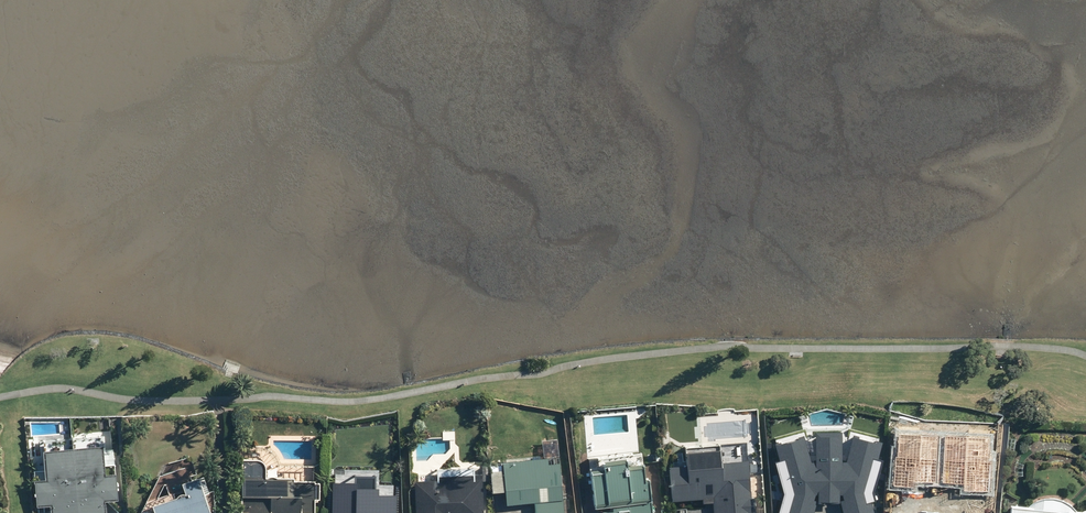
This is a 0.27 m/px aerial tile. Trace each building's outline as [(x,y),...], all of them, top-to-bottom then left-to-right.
[(895,455),(893,483),(912,485),(913,480),(938,482),(941,435),(900,432),(898,455),(895,455)] [(965,489),(988,491),(990,462),(987,462),(989,439),(947,435),(943,482),(966,484),(965,489)] [(50,512),(107,512),(105,498),(119,497),(117,471),(106,472),(103,441),(43,447),(47,478),(35,479),(38,505),(49,504),(50,512)] [(816,470),(808,446),(775,456),(779,469),(772,472),(784,508),(782,512),(880,512),(879,506),(887,473),(882,472),(886,456),(855,447),(848,472),(846,442),(815,444),(816,470)] [(714,512),(755,512),(756,512),(755,496),(752,496),(749,459),(723,461),(721,443),(686,445),(687,463),(670,464),(672,500),(703,498),(703,502),(713,501),(714,512)] [(504,460),(508,504),(534,502),(535,512),(565,512),(559,461),(549,462),(549,455),(504,460)] [(650,480),(646,480),(644,463),(628,465),(627,456),(604,459),(604,467),(591,469),(595,507),(603,506),(604,512),(654,512),(650,480)] [(267,476),(267,466),(266,463),(264,460),(261,458),(257,458),(243,457),(242,511),(247,512),(302,512),(316,512),(316,498),(320,498),(320,481),(316,481),(316,479),(295,479),(295,476),(278,476),(275,475),(272,474),(269,475),(267,476)] [(414,480),(416,512),(484,512),(482,473),(438,475),(438,478),(414,480)] [(212,512),(200,475),(182,480),(186,492),(153,503),(156,512),(212,512)] [(333,512),(392,512),(393,488),(367,487),(367,482),(334,480),(333,512)] [(1081,510),(1074,503),(1065,498),(1055,496),(1046,497),(1038,500),(1031,505),(1014,503),(1013,512),(1085,512),(1085,510),(1081,510)]
